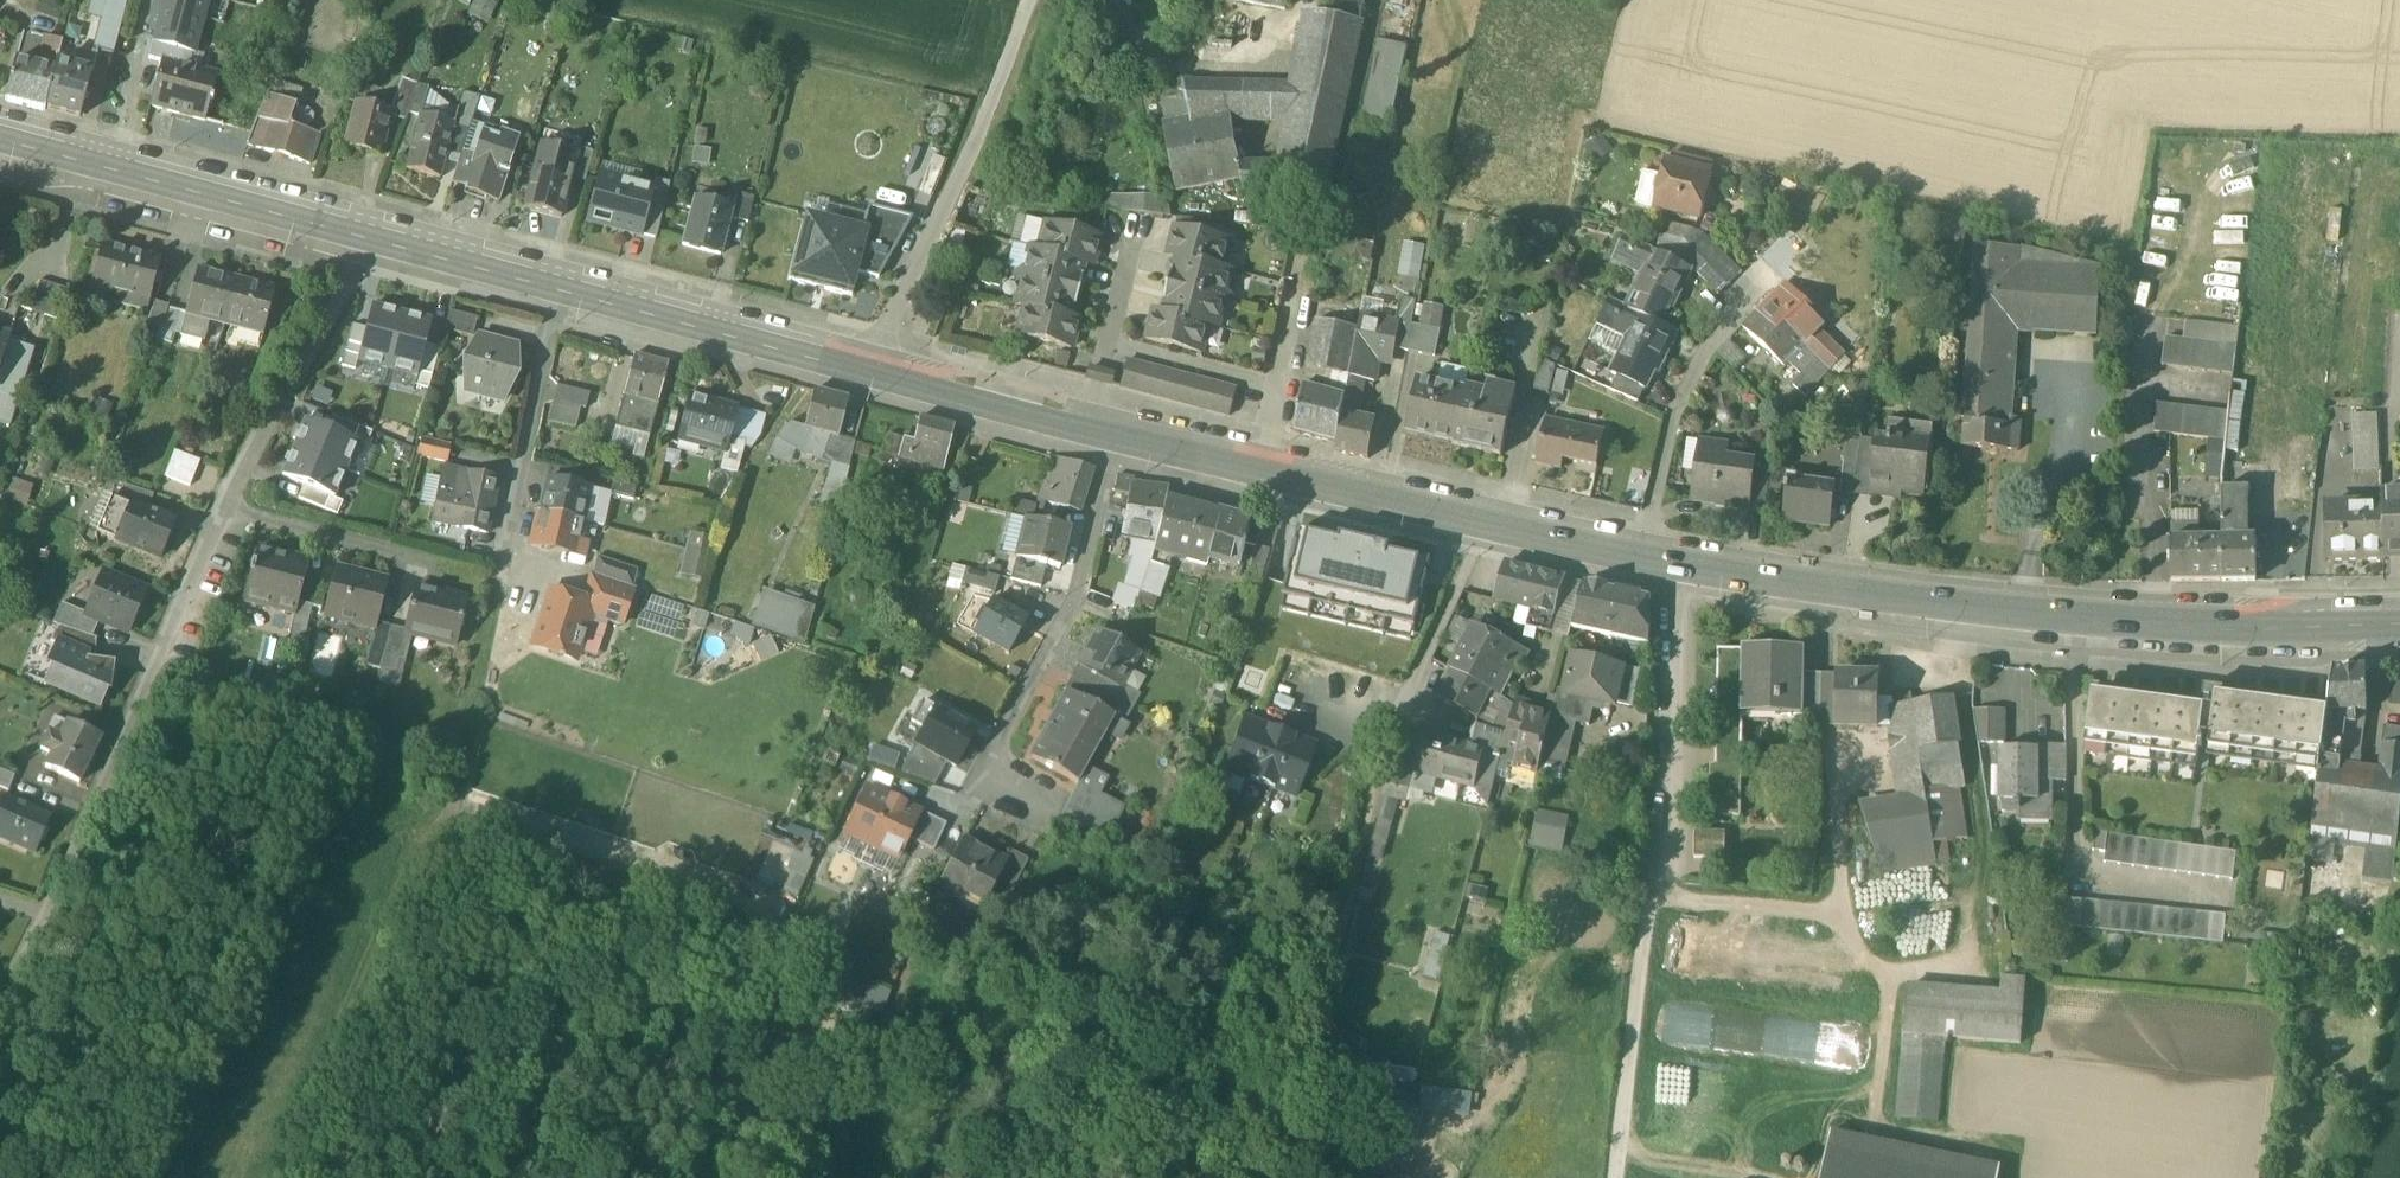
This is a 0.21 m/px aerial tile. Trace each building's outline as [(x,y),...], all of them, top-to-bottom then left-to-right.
[(121,0),(108,0),(103,21),(121,26),(127,2),(121,0)] [(153,44),(189,53),(194,54),(195,50),(195,51),(209,0),(165,0),(153,44)] [(489,22),(497,2),(492,0),(475,0),(469,13),(489,22)] [(1286,11),(1288,0),(1232,0),(1286,11)] [(1332,18),(1362,23),(1367,0),(1336,0),(1332,18)] [(41,1),(37,13),(59,21),(64,9),(41,1)] [(1286,165),(1282,190),(1326,193),(1362,23),(1332,18),(1308,14),(1297,84),(1292,117),(1286,165)] [(103,21),(95,49),(114,54),(121,26),(103,21)] [(62,41),(45,37),(41,51),(45,67),(54,70),(58,56),(59,56),(62,41)] [(1364,122),(1391,127),(1407,45),(1380,39),(1364,122)] [(189,53),(153,44),(149,59),(162,62),(185,68),(189,53)] [(96,58),(77,53),(73,66),(92,71),(96,58)] [(59,56),(58,56),(54,70),(44,109),(45,109),(80,118),(92,71),(73,66),(74,60),(59,56)] [(45,67),(16,60),(5,101),(45,112),(45,109),(44,109),(54,70),(45,67)] [(185,68),(162,62),(151,106),(206,120),(217,77),(185,68)] [(1297,84),(1183,81),(1186,97),(1192,118),(1201,155),(1237,148),(1232,121),(1230,112),(1238,113),(1292,117),(1297,84)] [(297,106),(302,92),(272,82),(265,97),(295,107),(297,106)] [(451,108),(427,91),(428,91),(418,88),(408,114),(422,118),(415,143),(413,142),(406,171),(440,179),(440,178),(438,178),(443,161),(445,162),(447,154),(454,125),(458,110),(451,108)] [(480,98),(462,93),(458,110),(454,125),(470,129),(480,98)] [(287,129),(289,125),(295,107),(265,97),(257,119),(287,129)] [(1186,97),(1162,100),(1167,123),(1192,118),(1186,97)] [(392,110),(359,101),(347,145),(380,154),(392,110)] [(1238,113),(1230,112),(1232,121),(1239,119),(1238,113)] [(1237,148),(1201,155),(1192,118),(1167,123),(1181,189),(1242,176),(1240,165),(1237,148)] [(287,129),(257,119),(247,145),(310,165),(320,136),(289,125),(287,129)] [(470,129),(454,125),(447,154),(460,157),(463,150),(470,129)] [(488,142),(480,139),(475,154),(465,185),(481,190),(480,193),(499,199),(509,170),(507,170),(518,137),(493,128),(488,142)] [(576,151),(542,142),(538,159),(554,163),(553,168),(573,174),(579,152),(576,151)] [(594,150),(578,146),(576,151),(579,152),(573,174),(572,176),(586,180),(594,150)] [(475,154),(463,150),(460,157),(453,181),(465,185),(475,154)] [(554,163),(538,159),(525,207),(561,217),(572,176),(573,174),(553,168),(554,163)] [(1711,173),(1666,162),(1663,176),(1644,172),(1636,203),(1700,218),(1711,173)] [(1262,189),(1262,165),(1240,165),(1242,176),(1245,188),(1262,189)] [(1286,165),(1262,165),(1262,189),(1282,190),(1286,165)] [(653,190),(598,175),(586,222),(642,236),(654,190),(653,190)] [(655,181),(653,190),(654,190),(642,236),(656,239),(670,184),(655,181)] [(1161,197),(1116,197),(1116,202),(1115,210),(1171,216),(1168,201),(1163,202),(1161,197)] [(733,208),(695,198),(683,244),(721,254),(733,208)] [(1116,202),(1106,201),(1105,209),(1115,210),(1116,202)] [(1085,228),(1101,232),(1106,212),(1091,207),(1085,228)] [(872,233),(861,275),(880,280),(912,221),(871,211),(866,232),(872,233)] [(866,232),(806,217),(790,284),(855,300),(861,275),(872,233),(866,232)] [(1101,236),(1046,222),(1038,251),(1083,263),(1093,266),(1101,236)] [(1695,231),(1671,225),(1669,235),(1686,240),(1695,231)] [(1232,241),(1178,227),(1170,256),(1179,258),(1225,270),(1232,241)] [(1704,234),(1695,231),(1686,240),(1685,241),(1691,247),(1704,234)] [(1704,234),(1691,247),(1729,285),(1742,272),(1704,234)] [(1400,272),(1420,276),(1427,244),(1406,240),(1400,272)] [(1682,264),(1636,242),(1632,249),(1631,249),(1628,256),(1629,257),(1625,264),(1652,277),(1643,294),(1637,291),(1628,310),(1662,326),(1670,309),(1674,311),(1693,271),(1694,270),(1682,264)] [(159,260),(101,246),(91,287),(117,293),(114,303),(147,311),(159,260)] [(2101,269),(2023,249),(2023,250),(1977,246),(1975,279),(2020,283),(2017,329),(2097,334),(2101,269)] [(1729,285),(1691,247),(1687,251),(1682,264),(1694,270),(1693,271),(1697,274),(1719,295),(1729,285)] [(1038,251),(1028,249),(1022,276),(1078,291),(1082,275),(1080,275),(1083,263),(1038,251)] [(1225,270),(1179,258),(1176,270),(1175,270),(1171,286),(1228,300),(1235,273),(1225,270)] [(236,282),(196,272),(186,315),(207,321),(224,325),(236,282)] [(1078,291),(1022,276),(1015,304),(1023,306),(1069,318),(1073,304),(1075,304),(1078,291)] [(2020,283),(1975,279),(1966,411),(1981,412),(1981,417),(1991,418),(1992,418),(2011,420),(2011,419),(2017,329),(2020,283)] [(70,291),(40,281),(30,311),(60,320),(70,291)] [(273,291),(236,282),(224,325),(262,334),(273,291)] [(1787,283),(1759,312),(1776,329),(1782,323),(1806,347),(1819,360),(1830,371),(1845,356),(1819,331),(1827,323),(1787,283)] [(1228,300),(1171,286),(1167,301),(1168,302),(1165,313),(1211,325),(1221,328),(1228,300)] [(153,304),(144,335),(158,339),(169,308),(153,304)] [(1069,318),(1023,306),(1016,334),(1071,349),(1079,321),(1069,318)] [(1628,310),(1620,306),(1617,311),(1616,310),(1612,321),(1613,321),(1610,327),(1633,339),(1624,359),(1620,357),(1611,375),(1618,378),(1644,391),(1645,391),(1654,372),(1658,374),(1678,334),(1662,326),(1628,310)] [(388,370),(402,315),(373,307),(367,330),(359,362),(388,370)] [(169,308),(158,339),(173,343),(181,312),(169,308)] [(1414,313),(1399,310),(1397,321),(1399,322),(1394,349),(1407,352),(1413,325),(1412,325),(1413,325),(1414,313)] [(478,318),(449,311),(444,330),(473,337),(478,318)] [(1165,313),(1155,311),(1148,339),(1204,354),(1211,325),(1165,313)] [(1776,329),(1759,312),(1743,326),(1786,367),(1795,358),(1806,347),(1782,323),(1776,329)] [(207,321),(186,315),(180,337),(202,342),(207,321)] [(402,315),(388,370),(418,378),(427,346),(433,323),(402,315)] [(1386,324),(1361,320),(1359,330),(1350,376),(1364,379),(1364,381),(1375,383),(1380,356),(1392,358),(1394,349),(1399,322),(1397,321),(1387,320),(1386,324)] [(1359,330),(1319,322),(1309,369),(1350,376),(1359,330)] [(2186,322),(2184,342),(2194,343),(2208,345),(2222,346),(2236,348),(2239,328),(2186,322)] [(1442,330),(1413,325),(1407,352),(1437,357),(1442,330)] [(359,362),(367,330),(353,327),(343,367),(356,370),(359,362)] [(8,343),(10,336),(0,333),(0,368),(8,343)] [(495,342),(479,338),(465,362),(466,377),(474,379),(474,394),(502,401),(516,376),(515,348),(496,348),(495,342)] [(2163,368),(2191,371),(2194,343),(2184,342),(2166,339),(2163,368)] [(8,343),(0,368),(0,425),(9,428),(33,351),(8,343)] [(2208,345),(2194,343),(2191,371),(2205,373),(2208,345)] [(2222,346),(2208,345),(2205,373),(2219,374),(2222,346)] [(427,346),(418,378),(416,387),(429,390),(439,349),(427,346)] [(2236,348),(2222,346),(2219,374),(2233,376),(2236,348)] [(1819,360),(1806,347),(1795,358),(1808,371),(1819,360)] [(668,364),(634,356),(625,394),(657,403),(668,364)] [(1808,371),(1795,385),(1807,397),(1832,372),(1830,371),(1819,360),(1808,371)] [(1239,389),(1128,361),(1121,387),(1232,416),(1239,389)] [(1566,394),(1571,368),(1541,362),(1536,389),(1566,394)] [(1309,369),(1306,387),(1346,398),(1350,376),(1309,369)] [(1364,379),(1350,376),(1346,398),(1343,413),(1357,417),(1364,381),(1364,379)] [(1644,391),(1618,378),(1612,391),(1638,402),(1644,391)] [(1467,389),(1421,379),(1409,435),(1454,445),(1467,389)] [(1491,385),(1489,394),(1467,389),(1454,445),(1503,456),(1518,391),(1491,385)] [(559,386),(555,401),(581,408),(585,409),(589,393),(559,386)] [(1346,398),(1306,387),(1297,433),(1337,444),(1343,413),(1346,398)] [(1791,389),(1779,402),(1788,410),(1800,398),(1791,389)] [(848,399),(814,390),(805,427),(804,429),(828,435),(838,437),(848,399)] [(657,403),(625,394),(617,427),(649,436),(657,403)] [(736,408),(688,396),(676,440),(679,441),(680,434),(699,439),(697,445),(723,452),(725,452),(729,437),(736,408)] [(555,401),(549,423),(575,428),(581,408),(555,401)] [(2155,434),(2169,436),(2172,408),(2158,406),(2155,434)] [(2169,436),(2183,437),(2186,409),(2172,408),(2169,436)] [(2183,437),(2197,439),(2200,411),(2186,409),(2183,437)] [(1991,418),(1981,417),(1981,412),(1966,411),(1963,448),(2019,451),(2021,419),(2011,419),(2011,420),(1992,418),(1991,418)] [(2197,439),(2211,440),(2214,412),(2200,411),(2197,439)] [(2211,440),(2225,442),(2227,427),(2228,414),(2214,412),(2211,440)] [(1357,417),(1343,413),(1337,444),(1336,451),(1369,459),(1376,421),(1357,417)] [(2354,416),(2356,471),(2379,470),(2377,415),(2354,416)] [(333,416),(328,429),(359,442),(367,445),(373,432),(333,416)] [(954,426),(921,417),(915,436),(914,441),(948,450),(954,426)] [(306,420),(294,448),(347,470),(359,442),(328,429),(306,420)] [(1606,433),(1547,421),(1537,464),(1563,470),(1565,461),(1599,468),(1606,433)] [(803,427),(788,423),(777,439),(791,447),(803,427)] [(803,427),(791,447),(804,454),(821,460),(828,435),(804,429),(805,427),(803,427)] [(915,436),(905,433),(903,439),(914,441),(915,436)] [(903,439),(888,435),(882,452),(909,461),(938,469),(943,471),(948,450),(914,441),(903,439)] [(1931,443),(1876,436),(1869,493),(1924,500),(1931,443)] [(745,441),(729,437),(725,452),(723,452),(719,468),(738,473),(745,441)] [(450,447),(422,440),(419,457),(447,463),(450,447)] [(2209,479),(2222,480),(2225,442),(2212,441),(2209,479)] [(869,449),(854,445),(852,454),(867,457),(869,449)] [(335,499),(347,470),(294,448),(282,477),(304,486),(335,499)] [(200,462),(175,452),(170,464),(195,474),(200,462)] [(909,461),(882,452),(879,462),(907,469),(909,461)] [(1093,468),(1053,458),(1040,501),(1079,512),(1093,468)] [(1754,471),(1724,466),(1725,462),(1700,458),(1694,500),(1749,508),(1754,471)] [(938,469),(909,461),(907,469),(936,477),(938,469)] [(849,467),(831,463),(824,490),(843,494),(849,467)] [(1858,465),(1846,463),(1841,494),(1854,496),(1858,465)] [(195,474),(170,464),(165,477),(190,487),(195,474)] [(499,479),(444,468),(433,523),(488,534),(499,479)] [(1134,478),(1119,475),(1114,493),(1129,496),(1133,483),(1134,478)] [(597,493),(546,481),(539,512),(584,522),(588,503),(594,504),(597,493)] [(636,487),(613,482),(610,494),(633,500),(636,487)] [(1168,487),(1133,483),(1129,496),(1127,506),(1161,514),(1162,514),(1166,497),(1168,487)] [(1837,489),(1790,483),(1785,523),(1832,528),(1837,489)] [(149,493),(124,484),(118,498),(118,500),(124,502),(125,501),(131,503),(143,508),(149,493)] [(344,502),(335,499),(304,486),(299,498),(339,515),(344,502)] [(2251,489),(2222,490),(2223,540),(2250,540),(2249,504),(2251,489)] [(2382,494),(2382,503),(2384,560),(2399,560),(2399,493),(2382,494)] [(1219,511),(1166,497),(1162,514),(1161,514),(1155,543),(1153,549),(1186,557),(1186,559),(1205,565),(1207,557),(1219,511)] [(122,506),(110,501),(97,533),(116,541),(131,503),(125,501),(124,502),(122,506)] [(143,508),(131,503),(116,541),(160,558),(176,521),(143,508)] [(2382,503),(2329,505),(2330,535),(2325,535),(2326,562),(2384,560),(2382,503)] [(1161,514),(1127,506),(1121,536),(1134,539),(1155,543),(1161,514)] [(1252,520),(1219,511),(1207,557),(1240,565),(1252,520)] [(584,522),(539,512),(531,546),(582,557),(585,543),(579,542),(584,522)] [(1070,530),(1027,518),(1016,559),(1046,567),(1046,566),(1060,569),(1070,530)] [(1300,525),(1281,609),(1416,641),(1436,557),(1300,525)] [(2175,541),(2200,540),(2199,525),(2175,525),(2175,541)] [(709,536),(691,532),(688,545),(706,549),(709,536)] [(1155,543),(1134,539),(1128,557),(1132,558),(1123,586),(1140,591),(1149,562),(1153,549),(1155,543)] [(2200,540),(2175,541),(2175,582),(2223,582),(2223,540),(2200,540)] [(2250,540),(2223,540),(2223,582),(2258,582),(2257,540),(2250,540)] [(706,549),(688,545),(681,573),(698,578),(706,549)] [(1271,549),(1257,545),(1246,587),(1259,590),(1263,578),(1271,549)] [(308,563),(257,549),(244,600),(295,613),(308,563)] [(638,570),(597,557),(593,575),(633,589),(638,570)] [(1010,579),(1041,588),(1046,567),(1016,559),(1010,579)] [(1169,569),(1149,562),(1140,591),(1159,598),(1169,569)] [(1568,579),(1506,563),(1496,599),(1532,610),(1527,628),(1551,635),(1568,579)] [(999,577),(965,569),(961,584),(995,592),(999,577)] [(386,581),(335,570),(324,618),(373,629),(375,630),(377,624),(386,581)] [(146,592),(103,574),(86,613),(86,614),(100,620),(129,632),(146,592)] [(1650,597),(1586,583),(1576,626),(1651,645),(1650,597)] [(598,607),(594,619),(625,629),(635,599),(590,584),(584,603),(598,607)] [(465,599),(416,588),(406,630),(405,633),(412,635),(455,644),(465,599)] [(584,603),(550,592),(531,654),(579,669),(594,619),(598,607),(584,603)] [(1028,620),(992,600),(974,633),(1010,652),(1028,620)] [(86,613),(62,604),(53,624),(57,626),(92,637),(100,620),(86,614),(86,613)] [(301,648),(312,608),(298,605),(287,646),(301,648)] [(782,618),(758,610),(753,623),(804,640),(808,627),(790,621),(782,618)] [(793,612),(785,610),(782,618),(790,621),(793,612)] [(736,622),(732,636),(750,643),(755,628),(736,622)] [(391,627),(377,624),(375,630),(373,629),(368,650),(384,654),(391,627)] [(92,637),(57,626),(50,642),(58,645),(59,643),(89,656),(96,639),(92,637)] [(406,630),(391,627),(384,654),(384,658),(405,663),(412,635),(405,633),(406,630)] [(1490,634),(1475,627),(1453,671),(1492,692),(1507,662),(1512,651),(1488,638),(1490,634)] [(1139,655),(1098,631),(1078,665),(1120,688),(1122,685),(1139,655)] [(89,656),(59,643),(58,645),(50,666),(54,667),(48,683),(99,704),(106,686),(102,684),(105,677),(112,678),(114,664),(88,660),(89,656)] [(1804,651),(1719,650),(1717,767),(1712,766),(1711,816),(1742,817),(1744,699),(1776,699),(1776,705),(1778,705),(1778,714),(1805,714),(1806,674),(1803,674),(1804,651)] [(1524,658),(1512,651),(1507,662),(1519,669),(1524,658)] [(1621,667),(1577,656),(1569,692),(1595,699),(1613,703),(1621,667)] [(1120,688),(1078,665),(1071,677),(1121,705),(1120,706),(1131,712),(1140,695),(1122,685),(1120,688)] [(1640,672),(1621,667),(1613,703),(1632,707),(1640,672)] [(2366,670),(2333,671),(2327,712),(2327,715),(2349,714),(2368,713),(2366,670)] [(1492,692),(1453,671),(1439,699),(1479,720),(1492,692)] [(1823,675),(1806,674),(1805,714),(1822,714),(1823,676),(1823,675)] [(1837,676),(1823,676),(1822,714),(1822,726),(1836,727),(1837,676)] [(1878,676),(1837,676),(1836,727),(1877,727),(1878,676)] [(2399,706),(2399,676),(2392,676),(2392,705),(2399,706)] [(1114,718),(1120,706),(1121,705),(1071,677),(1064,690),(1068,693),(1068,692),(1114,718)] [(2327,712),(2218,697),(2219,692),(2206,691),(2203,709),(2198,747),(2320,764),(2327,715),(2327,712)] [(1068,693),(1031,759),(1078,785),(1079,783),(1083,785),(1086,780),(1095,785),(1100,775),(1087,769),(1088,767),(1085,765),(1103,732),(1106,734),(1106,733),(1109,735),(1110,733),(1119,739),(1126,728),(1128,729),(1130,726),(1114,718),(1068,692),(1068,693)] [(1569,692),(1562,718),(1576,722),(1589,725),(1595,699),(1569,692)] [(1908,696),(1893,698),(1894,707),(1914,703),(1912,694),(1908,695),(1908,696)] [(2203,709),(2093,694),(2086,747),(2196,762),(2198,747),(2203,709)] [(1894,707),(1887,708),(1901,801),(1861,808),(1875,853),(1886,872),(1937,863),(1934,844),(1926,793),(1957,788),(1966,787),(1953,697),(1894,707)] [(975,732),(936,709),(935,710),(923,703),(912,722),(924,729),(916,745),(947,763),(956,768),(975,732)] [(1554,716),(1516,707),(1509,734),(1506,746),(1544,755),(1554,716)] [(2005,711),(1974,711),(1979,744),(2005,744),(2005,711)] [(2349,714),(2327,715),(2320,764),(2319,772),(2340,775),(2349,714)] [(1562,718),(1554,716),(1544,755),(1542,763),(1565,768),(1576,722),(1562,718)] [(1315,746),(1244,719),(1224,770),(1295,797),(1315,746)] [(101,738),(67,723),(60,738),(52,755),(45,767),(79,783),(101,738)] [(1509,734),(1478,725),(1472,747),(1485,750),(1475,788),(1494,793),(1506,746),(1509,734)] [(2385,725),(2383,743),(2385,743),(2399,745),(2399,727),(2385,725)] [(1421,733),(1406,729),(1392,786),(1410,791),(1414,770),(1412,770),(1421,733)] [(60,738),(49,733),(41,749),(52,755),(60,738)] [(1472,747),(1421,733),(1412,770),(1414,770),(1475,788),(1485,750),(1472,747)] [(2385,743),(2381,773),(2399,776),(2399,745),(2385,743)] [(947,763),(916,745),(899,774),(934,786),(947,763)] [(2038,746),(2016,746),(2016,751),(2001,751),(2001,801),(2018,801),(2039,801),(2039,772),(2038,746)] [(2066,747),(2038,746),(2039,772),(2053,772),(2053,782),(2066,782),(2066,747)] [(898,757),(872,749),(868,763),(893,771),(898,757)] [(0,770),(0,789),(6,792),(13,776),(0,770)] [(2360,770),(2359,777),(2353,822),(2354,822),(2399,828),(2399,776),(2381,773),(2360,770)] [(2039,772),(2039,801),(2018,801),(2019,811),(2020,819),(2052,819),(2052,806),(2053,806),(2053,782),(2053,772),(2039,772)] [(2340,775),(2319,772),(2308,852),(2326,854),(2327,843),(2331,818),(2348,821),(2347,826),(2354,827),(2354,822),(2353,822),(2359,777),(2340,775)] [(1957,788),(1926,793),(1934,844),(1943,842),(1966,839),(1957,788)] [(889,801),(865,790),(844,834),(887,854),(893,840),(902,837),(907,839),(917,817),(902,810),(904,805),(890,799),(889,801)] [(1119,815),(1074,790),(1058,820),(1107,844),(1119,815)] [(0,798),(0,799),(0,821),(1,821),(0,825),(0,840),(33,855),(49,819),(0,798)] [(2018,801),(2001,801),(2003,812),(2019,811),(2018,801)] [(1531,845),(1565,852),(1572,816),(1539,809),(1531,845)] [(945,825),(919,813),(917,817),(907,839),(933,851),(945,825)] [(2354,822),(2354,827),(2347,826),(2348,821),(2331,818),(2327,843),(2368,848),(2364,874),(2394,878),(2399,829),(2399,828),(2354,822)] [(1726,833),(1696,832),(1695,858),(1725,860),(1726,833)] [(2109,835),(2096,833),(2093,851),(2106,853),(2109,835)] [(2237,853),(2109,835),(2106,853),(2105,864),(2233,882),(2237,853)] [(1005,862),(963,840),(941,882),(985,905),(998,881),(1008,863),(1005,862)] [(1943,842),(1934,844),(1937,863),(1946,861),(1943,842)] [(1026,864),(1009,855),(1005,862),(1008,863),(998,881),(1013,888),(1026,864)] [(779,866),(751,857),(740,892),(768,901),(779,866)] [(2227,916),(2069,900),(2066,927),(2224,943),(2227,916)] [(1443,980),(1450,934),(1435,932),(1428,978),(1443,980)] [(2001,996),(1908,989),(1904,1035),(1949,1038),(2022,1043),(2026,981),(2003,979),(2001,996)] [(1949,1038),(1904,1035),(1903,1049),(1902,1049),(1896,1120),(1942,1123),(1947,1053),(1946,1053),(1947,1042),(1949,1042),(1949,1038)] [(1420,1108),(1472,1115),(1475,1092),(1424,1085),(1420,1108)] [(1421,1122),(1420,1102),(1394,1103),(1395,1123),(1421,1122)] [(1832,1133),(1823,1177),(1999,1177),(2001,1168),(1832,1133)]
